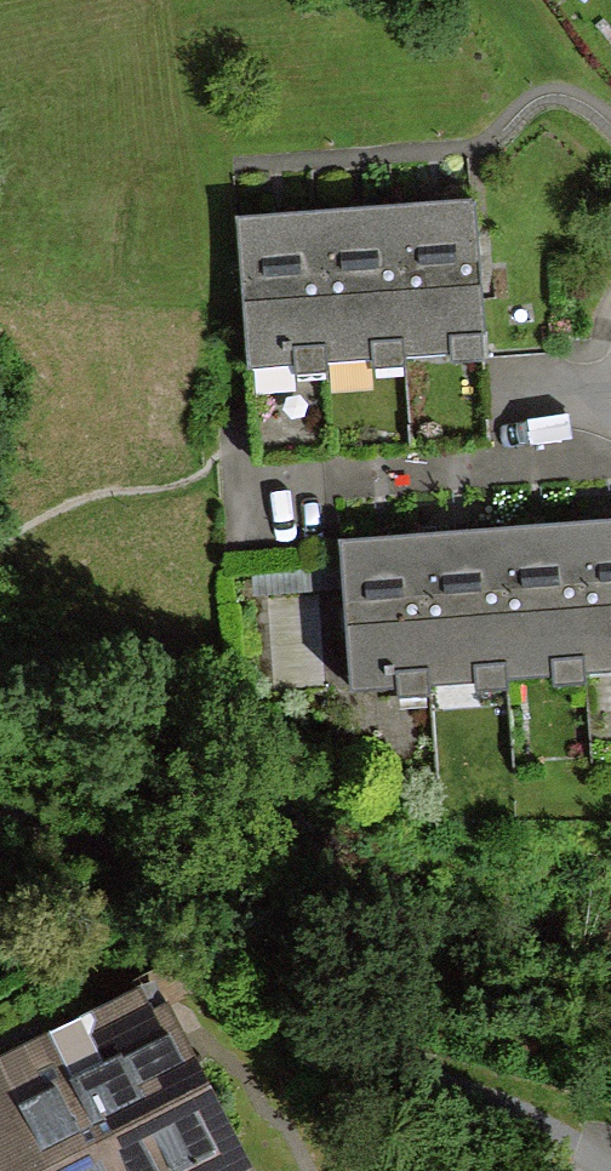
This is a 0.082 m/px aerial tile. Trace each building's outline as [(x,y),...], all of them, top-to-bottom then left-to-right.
[(472,213),(392,218),(401,365),(481,361),(472,213)] [(392,218),(312,223),(321,370),(401,365),(392,218)] [(312,223),(232,228),(242,375),(321,370),(312,223)] [(575,530),(585,679),(610,678),(610,527),(575,530)] [(575,530),(496,536),(507,685),(585,679),(575,530)] [(496,536),(417,541),(428,691),(507,685),(496,536)] [(417,541),(339,547),(350,696),(428,691),(417,541)] [(56,1049),(118,1170),(232,1170),(239,1168),(154,1000),(56,1049)] [(0,1077),(0,1170),(118,1170),(56,1049),(0,1077)]
